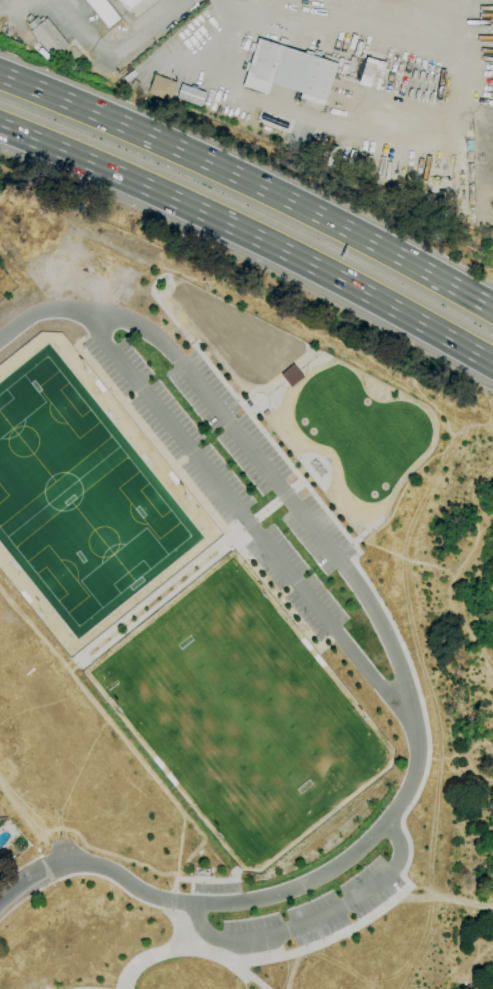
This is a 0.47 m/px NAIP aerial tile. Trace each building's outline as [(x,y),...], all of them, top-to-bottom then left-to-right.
[(107,28),(85,0),(104,0),(119,19),(107,28)] [(127,11),(118,0),(140,0),(127,11)] [(52,58),(30,31),(32,30),(27,24),(37,17),(41,22),(46,18),(68,45),(52,58)] [(322,111),(298,103),(301,93),(271,83),(268,95),(242,87),(258,39),(312,56),(314,50),(321,52),(319,58),(322,59),(324,54),(339,59),(322,111)] [(169,101),(148,94),(154,75),(176,82),(169,101)] [(200,107),(176,98),(181,84),(205,93),(200,107)]
